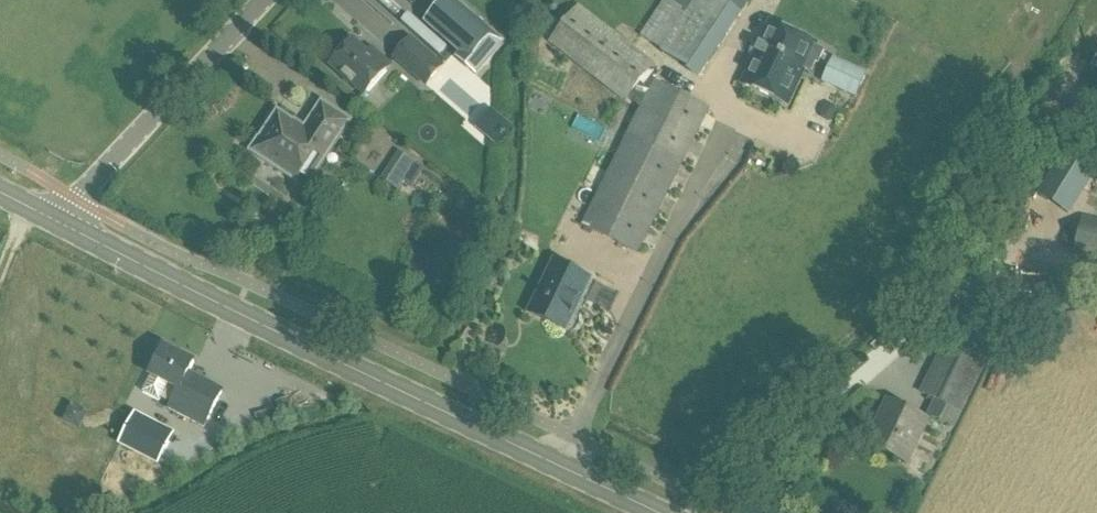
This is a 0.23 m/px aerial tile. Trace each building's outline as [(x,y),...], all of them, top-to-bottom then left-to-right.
[(453,0),(445,0),(425,23),(461,54),(457,59),(475,75),(503,44),(453,0)] [(639,39),(701,80),(743,16),(719,0),(665,0),(639,39)] [(580,5),(551,42),(628,102),(631,99),(643,108),(584,225),(639,253),(711,110),(657,84),(661,75),(654,69),(657,66),(580,5)] [(771,25),(743,85),(789,106),(805,70),(812,74),(817,64),(820,65),(826,52),(816,47),(817,46),(771,25)] [(410,39),(394,58),(395,58),(403,65),(426,85),(442,67),(410,39)] [(353,41),(331,67),(364,95),(390,66),(378,55),(374,60),(353,41)] [(827,81),(826,83),(855,97),(866,75),(862,73),(837,61),(827,81)] [(821,113),(824,118),(829,119),(834,117),(836,110),(833,105),(828,103),(823,106),(821,113)] [(258,140),(252,148),(253,151),(264,158),(267,157),(269,154),(284,165),(281,170),(297,180),(311,160),(320,167),(349,122),(323,105),(302,135),(290,127),(293,122),(278,112),(260,139),(258,140)] [(401,151),(382,179),(400,190),(405,182),(411,186),(424,167),(418,163),(401,151)] [(1068,156),(1044,197),(1067,211),(1092,170),(1068,156)] [(577,180),(586,161),(576,157),(567,175),(577,180)] [(1074,257),(1096,263),(1096,219),(1084,216),(1074,257)] [(559,261),(532,311),(566,330),(593,280),(559,261)] [(920,393),(938,402),(964,415),(1003,334),(959,312),(920,393)] [(150,376),(142,392),(160,401),(168,385),(178,390),(169,407),(168,410),(204,428),(224,390),(190,373),(196,362),(165,347),(150,376)] [(888,402),(867,444),(909,464),(930,421),(888,402)] [(938,402),(931,417),(957,430),(964,415),(938,402)]
